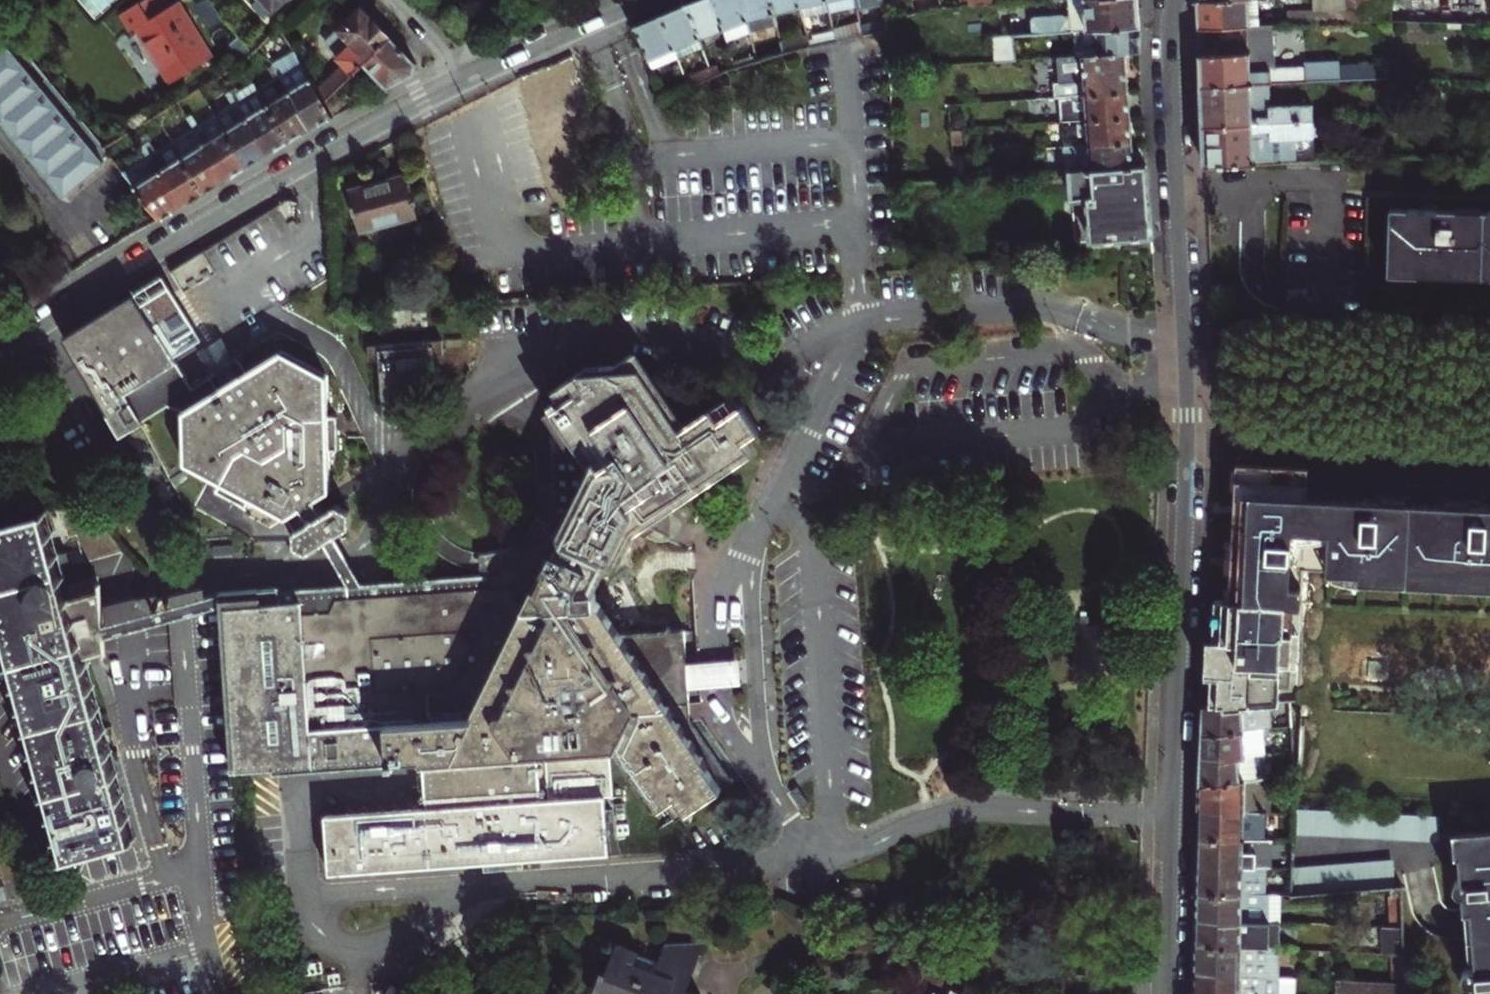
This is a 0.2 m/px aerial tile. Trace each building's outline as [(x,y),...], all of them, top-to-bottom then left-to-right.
[(163,12),(156,0),(141,0),(140,1),(150,19),(163,12)] [(204,0),(200,0),(194,5),(213,28),(221,21),(204,0)] [(265,19),(285,0),(247,0),(265,19)] [(723,31),(713,0),(699,0),(685,5),(699,40),(723,31)] [(741,0),(713,0),(723,31),(726,40),(749,31),(747,20),(741,0)] [(773,14),(769,0),(741,0),(747,20),(773,14)] [(798,8),(796,0),(769,0),(773,14),(798,8)] [(824,2),(827,14),(854,7),(852,0),(832,0),(824,2)] [(1067,14),(1033,16),(1031,33),(1075,30),(1138,25),(1137,10),(1136,0),(1067,0),(1067,14)] [(1197,1),(1198,20),(1199,29),(1247,27),(1246,0),(1210,0),(1197,1)] [(1256,0),(1246,0),(1247,27),(1257,27),(1256,0)] [(1347,23),(1346,0),(1313,0),(1314,10),(1286,11),(1286,25),(1347,23)] [(1347,23),(1380,21),(1380,0),(1385,0),(1346,0),(1347,23)] [(140,1),(119,13),(129,31),(136,27),(147,46),(128,57),(143,81),(161,71),(169,83),(212,58),(180,2),(163,12),(150,19),(140,1)] [(798,8),(801,20),(827,14),(824,2),(798,8)] [(674,51),(699,40),(685,5),(682,6),(672,10),(659,16),(674,51)] [(365,11),(361,7),(327,38),(328,47),(344,63),(318,89),(325,100),(391,37),(388,35),(389,34),(376,20),(375,21),(365,11)] [(747,20),(749,31),(776,24),(773,14),(747,20)] [(674,51),(659,16),(647,21),(634,27),(648,62),(674,51)] [(1075,30),(1078,55),(1122,52),(1139,50),(1138,40),(1138,25),(1075,30)] [(1253,69),(1272,69),(1270,26),(1257,27),(1247,27),(1199,29),(1199,42),(1199,51),(1253,49),(1253,69)] [(806,41),(808,47),(833,41),(830,28),(810,33),(812,39),(806,41)] [(1014,60),(1012,35),(992,36),(994,62),(1014,60)] [(780,42),(784,54),(808,47),(806,41),(805,36),(780,42)] [(368,82),(378,93),(384,90),(415,74),(416,64),(391,37),(325,100),(333,115),(349,107),(345,104),(353,96),(368,82)] [(674,51),(677,60),(702,49),(699,40),(674,51)] [(59,193),(102,160),(21,62),(24,58),(13,43),(8,47),(5,44),(0,49),(0,119),(59,193)] [(1253,49),(1199,51),(1200,70),(1201,86),(1266,83),(1273,83),(1374,79),(1373,64),(1336,66),(1336,62),(1301,63),(1301,67),(1272,69),(1253,69),(1253,49)] [(325,100),(318,89),(294,50),(272,63),(273,65),(290,93),(292,92),(302,108),(299,110),(310,128),(322,121),(333,115),(325,100)] [(648,62),(652,71),(677,60),(674,51),(648,62)] [(1052,96),(1126,91),(1124,74),(1122,52),(1078,55),(1056,57),(1057,81),(1051,82),(1052,96)] [(591,125),(572,54),(561,59),(550,64),(565,120),(576,117),(578,123),(584,121),(585,127),(591,125)] [(565,120),(550,64),(532,72),(519,77),(520,79),(542,163),(574,155),(565,120)] [(290,93),(273,65),(269,68),(275,79),(259,89),(290,139),(300,133),(310,128),(299,110),(302,108),(292,92),(290,93)] [(685,78),(689,88),(713,77),(711,71),(710,68),(685,78)] [(1266,83),(1201,86),(1201,108),(1202,126),(1318,122),(1317,106),(1274,107),(1273,83),(1266,83)] [(281,145),(290,139),(259,89),(241,100),(234,88),(230,91),(247,119),(249,118),(259,134),(256,136),(267,153),(281,145)] [(233,105),(216,116),(246,166),(258,158),(267,153),(256,136),(259,134),(249,118),(247,119),(230,91),(226,94),(233,105)] [(1061,124),(1128,118),(1127,107),(1126,91),(1052,96),(1042,97),(1044,111),(1056,110),(1057,124),(1061,124)] [(233,105),(226,94),(226,93),(208,103),(216,116),(233,105)] [(186,117),(204,146),(206,144),(216,161),(214,162),(224,180),(237,171),(246,166),(216,116),(198,126),(190,115),(186,117)] [(189,132),(173,141),(204,192),(215,185),(224,180),(214,162),(216,161),(206,144),(204,146),(186,117),(182,120),(189,132)] [(1130,135),(1128,118),(1061,124),(1061,136),(1081,135),(1086,130),(1088,146),(1130,143),(1130,135)] [(1204,167),(1302,162),(1301,139),(1319,138),(1318,122),(1202,126),(1203,148),(1204,167)] [(172,211),(181,206),(194,198),(204,192),(173,141),(156,152),(149,140),(144,143),(141,145),(148,157),(124,171),(161,218),(172,211)] [(1130,143),(1088,146),(1045,149),(1046,161),(1070,160),(1072,172),(1133,167),(1131,155),(1130,143)] [(1133,167),(1072,172),(1069,172),(1072,201),(1086,201),(1089,243),(1091,243),(1092,256),(1152,251),(1149,210),(1145,166),(1133,167)] [(405,178),(347,195),(357,233),(415,217),(405,178)] [(1386,268),(1418,269),(1418,275),(1450,276),(1450,270),(1481,271),(1489,271),(1489,210),(1479,210),(1453,209),(1436,208),(1421,208),(1388,207),(1387,238),(1386,268)] [(209,253),(155,285),(168,307),(221,275),(209,253)] [(1073,270),(1047,272),(1047,289),(1075,287),(1073,270)] [(191,389),(133,294),(116,306),(85,325),(141,425),(148,420),(147,419),(169,407),(185,411),(219,391),(211,377),(191,389)] [(74,332),(64,339),(125,435),(141,425),(85,325),(74,332)] [(199,352),(213,376),(237,361),(224,338),(199,352)] [(445,339),(371,344),(372,359),(382,359),(386,416),(410,414),(408,396),(436,394),(434,356),(445,355),(445,339)] [(224,617),(236,767),(287,764),(424,756),(428,807),(424,807),(425,812),(327,819),(323,820),(326,871),(431,864),(460,857),(607,850),(603,795),(612,794),(609,743),(616,742),(659,805),(665,802),(675,816),(729,779),(689,719),(686,686),(685,661),(683,631),(669,631),(666,628),(663,632),(619,635),(595,602),(595,589),(609,558),(619,564),(635,531),(664,512),(751,452),(743,441),(757,431),(739,404),(717,418),(710,407),(679,427),(630,355),(550,408),(570,440),(589,468),(561,525),(557,533),(547,528),(550,521),(541,518),(535,515),(526,533),(514,544),(496,551),(479,552),(480,561),(480,569),(476,569),(472,575),(443,577),(364,583),(350,560),(335,536),(350,526),(350,511),(338,505),(324,513),(316,500),(330,492),(329,451),(338,450),(336,418),(327,417),(326,378),(281,352),(247,374),(239,360),(237,361),(213,376),(211,377),(219,391),(185,411),(185,463),(221,483),(217,491),(246,507),(251,499),(286,519),(288,518),(296,531),(296,545),(309,552),(324,542),(336,562),(350,585),(351,597),(335,597),(329,611),(286,614),(284,598),(272,599),(223,603),(224,617)] [(550,519),(561,525),(589,468),(570,440),(563,445),(553,430),(549,432),(554,497),(550,519)] [(1300,607),(1301,577),(1359,577),(1359,585),(1378,585),(1378,577),(1469,577),(1469,585),(1487,585),(1488,577),(1489,577),(1489,506),(1488,506),(1488,503),(1478,503),(1478,501),(1477,500),(1476,500),(1475,499),(1440,499),(1440,506),(1410,506),(1411,499),(1376,499),(1375,500),(1374,500),(1373,502),(1373,503),(1363,502),(1363,505),(1306,502),(1308,471),(1241,467),(1237,467),(1234,515),(1233,540),(1226,540),(1224,575),(1231,575),(1230,586),(1230,603),(1300,607)] [(75,535),(82,563),(128,551),(111,528),(99,497),(95,498),(59,508),(67,537),(75,535)] [(48,525),(44,512),(0,523),(0,614),(3,624),(66,857),(134,838),(81,645),(100,640),(100,626),(100,611),(100,590),(69,598),(77,586),(66,589),(48,525)] [(664,529),(664,512),(635,531),(643,533),(655,525),(664,529)] [(443,577),(472,575),(476,569),(473,568),(449,561),(443,577)] [(100,590),(100,585),(101,580),(88,583),(77,586),(69,598),(100,590)] [(100,611),(100,626),(224,617),(223,603),(100,611)] [(1209,692),(1209,707),(1222,707),(1243,706),(1265,705),(1279,704),(1280,679),(1297,680),(1298,651),(1283,650),(1285,612),(1300,612),(1300,607),(1230,603),(1214,603),(1213,628),(1212,645),(1217,645),(1216,662),(1209,662),(1204,665),(1204,679),(1210,679),(1209,692)] [(714,659),(685,661),(686,686),(715,684),(738,682),(736,658),(714,659)] [(1209,707),(1202,708),(1202,724),(1201,736),(1257,730),(1260,730),(1266,729),(1265,705),(1243,706),(1243,709),(1222,710),(1222,707),(1209,707)] [(1257,730),(1201,736),(1200,748),(1200,759),(1224,756),(1224,761),(1236,760),(1236,757),(1252,755),(1262,754),(1260,730),(1257,730)] [(1224,756),(1200,759),(1199,772),(1199,786),(1254,780),(1252,755),(1236,757),(1236,760),(1224,761),(1224,756)] [(1254,780),(1199,786),(1198,797),(1198,810),(1220,811),(1226,815),(1242,816),(1243,813),(1263,813),(1264,779),(1254,780)] [(1291,805),(1290,831),(1434,841),(1436,815),(1291,805)] [(323,820),(327,819),(425,812),(424,807),(323,815),(323,820)] [(1198,826),(1197,839),(1263,840),(1263,813),(1243,813),(1242,816),(1226,815),(1220,811),(1198,810),(1198,826)] [(1457,835),(1458,837),(1454,837),(1456,856),(1460,855),(1462,874),(1461,874),(1459,874),(1457,875),(1456,876),(1454,877),(1453,879),(1453,880),(1453,882),(1453,884),(1454,886),(1455,888),(1457,889),(1459,890),(1461,890),(1463,889),(1470,964),(1468,964),(1466,964),(1465,964),(1464,965),(1462,967),(1461,969),(1460,971),(1460,973),(1461,976),(1462,977),(1463,979),(1465,980),(1467,980),(1468,981),(1471,981),(1478,981),(1479,993),(1489,993),(1489,831),(1457,835)] [(1197,852),(1196,863),(1218,864),(1223,868),(1241,869),(1241,866),(1264,867),(1269,867),(1270,841),(1263,840),(1197,839),(1197,852)] [(1290,870),(1292,895),(1389,886),(1392,886),(1390,860),(1290,870)] [(1196,894),(1264,895),(1264,867),(1241,866),(1241,869),(1223,868),(1218,864),(1196,863),(1196,879),(1196,894)] [(1278,922),(1278,895),(1264,895),(1196,894),(1196,906),(1195,918),(1217,919),(1223,923),(1240,924),(1240,921),(1278,922)] [(1400,925),(1399,895),(1389,895),(1390,925),(1400,925)] [(1195,936),(1195,948),(1277,950),(1278,922),(1240,921),(1240,924),(1223,923),(1217,919),(1195,918),(1195,936)] [(1390,925),(1380,924),(1381,952),(1401,953),(1400,925),(1390,925)] [(611,948),(593,993),(692,993),(696,983),(708,951),(661,946),(653,964),(611,948)] [(1277,950),(1195,948),(1194,959),(1194,972),(1215,973),(1221,977),(1238,978),(1239,976),(1285,977),(1286,950),(1277,950)] [(1194,972),(1194,988),(1194,993),(1292,993),(1293,977),(1285,977),(1239,976),(1238,978),(1221,977),(1215,973),(1194,972)] [(1403,980),(1334,978),(1334,993),(1404,993),(1403,980)] [(1478,981),(1471,981),(1472,993),(1479,993),(1478,981)]
